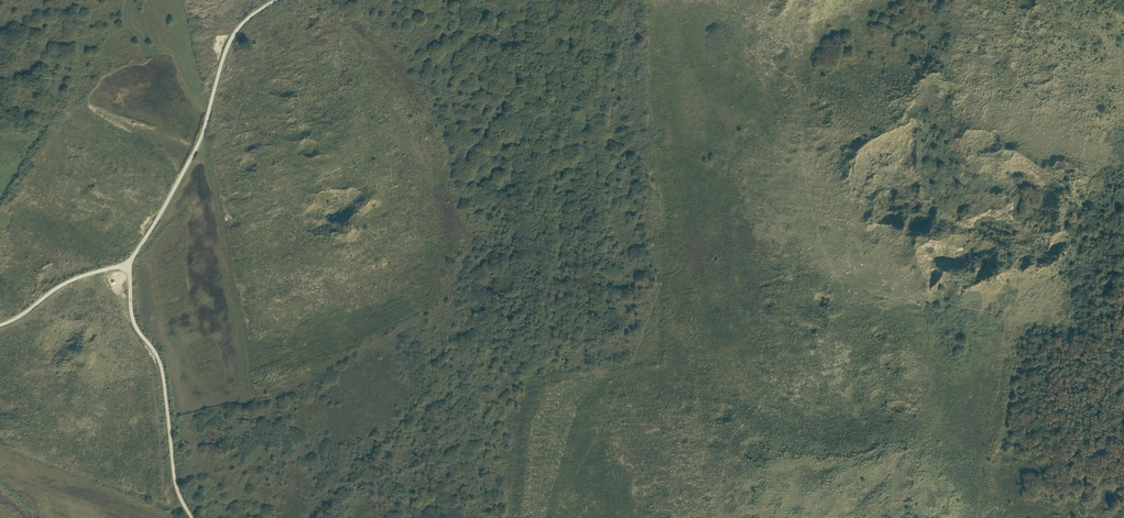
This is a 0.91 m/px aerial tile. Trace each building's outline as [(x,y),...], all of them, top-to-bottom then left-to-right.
[(908,488),(917,487),(915,475),(906,476),(908,488)]
